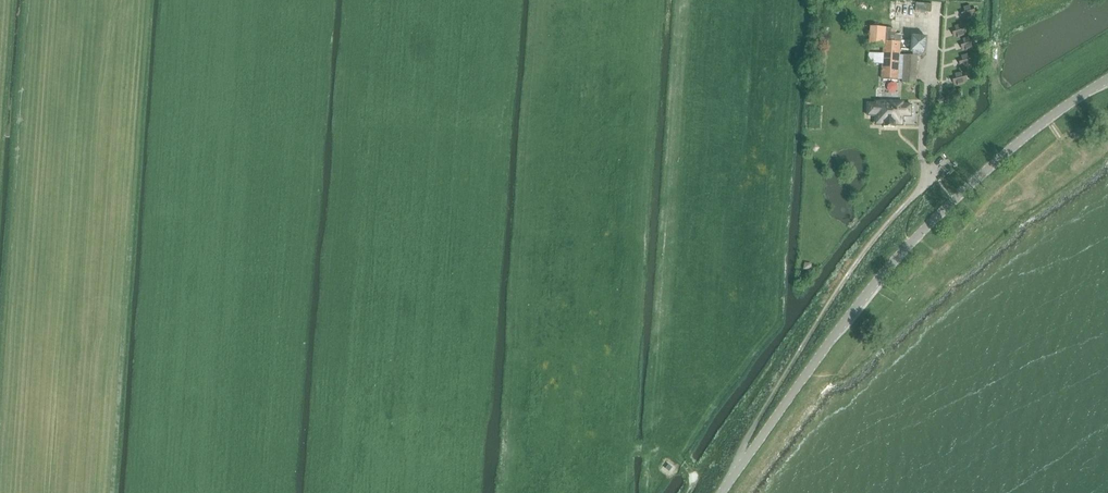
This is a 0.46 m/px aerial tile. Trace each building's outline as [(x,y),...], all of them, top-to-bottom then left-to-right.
[(916,12),(930,13),(931,5),(917,3),(916,12)] [(960,9),(962,17),(962,18),(965,17),(966,19),(973,17),(973,15),(976,14),(973,5),(970,6),(970,5),(962,7),(963,8),(960,9)] [(951,28),(951,30),(953,37),(957,36),(957,38),(964,36),(964,34),(967,33),(965,24),(962,25),(961,24),(954,26),(954,27),(951,28)] [(870,27),(869,44),(882,45),(883,28),(870,27)] [(928,37),(912,36),(911,52),(926,54),(928,37)] [(975,45),(973,38),(972,37),(969,38),(969,36),(962,38),(962,40),(959,41),(962,50),(965,49),(966,50),(973,48),(972,47),(975,45)] [(901,43),(894,42),(884,42),(881,79),(898,80),(900,48),(901,43)] [(957,58),(960,65),(960,67),(963,66),(964,67),(971,65),(970,64),(974,63),(971,54),(968,55),(967,53),(960,55),(961,57),(957,58)] [(864,54),(864,63),(872,63),(872,54),(864,54)] [(902,82),(916,83),(917,56),(904,55),(902,82)] [(951,76),(953,83),(954,85),(957,84),(957,85),(964,84),(964,82),(967,81),(965,72),(962,73),(961,71),(954,73),(954,75),(951,76)] [(944,94),(946,101),(947,103),(950,102),(951,103),(958,101),(957,100),(961,99),(958,90),(955,91),(955,89),(947,91),(948,93),(944,94)] [(884,125),(884,126),(883,127),(895,127),(894,127),(894,125),(903,125),(903,116),(911,116),(911,104),(897,104),(897,102),(882,102),(882,104),(868,103),(868,115),(876,116),(875,125),(884,125)]
